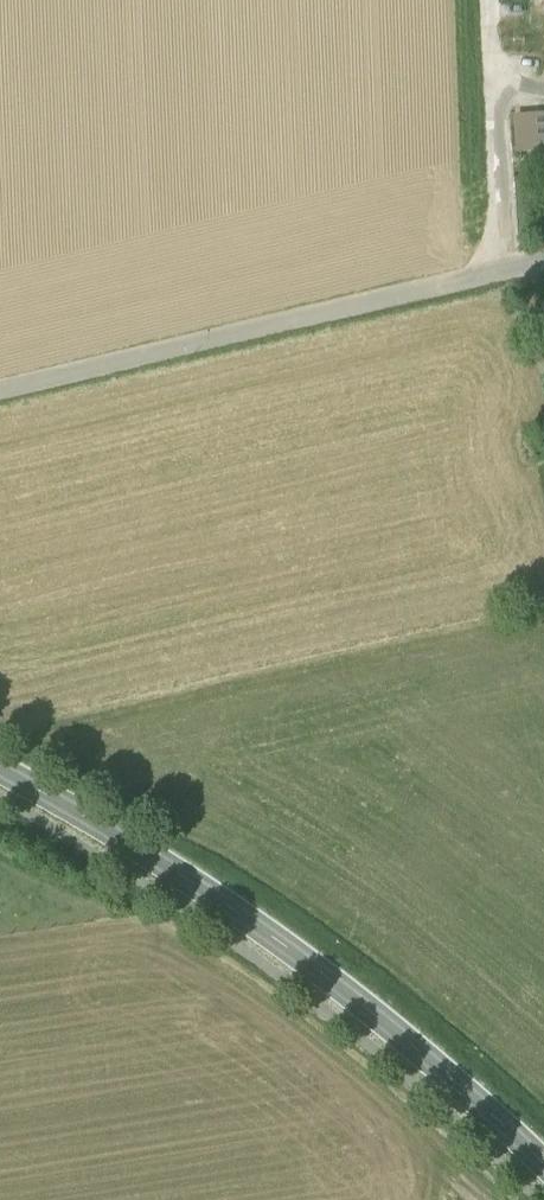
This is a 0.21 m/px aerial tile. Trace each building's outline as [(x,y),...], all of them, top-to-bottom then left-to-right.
[(514,149),(543,146),(543,111),(511,113),(514,149)]
